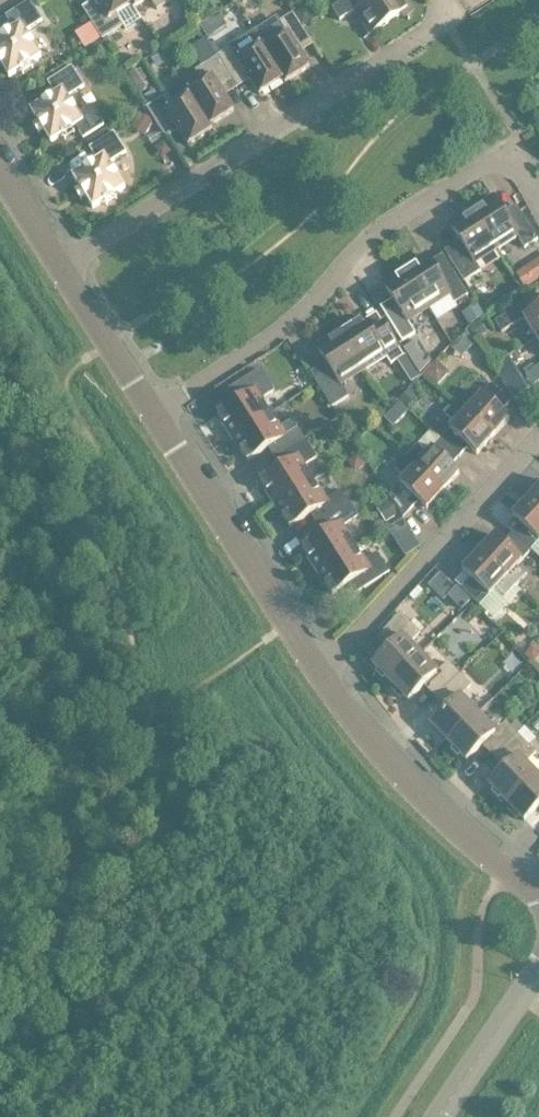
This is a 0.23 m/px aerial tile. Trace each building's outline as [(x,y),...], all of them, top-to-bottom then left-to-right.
[(97,7),(84,15),(100,40),(105,36),(121,26),(124,31),(139,21),(131,9),(128,5),(129,4),(126,0),(93,0),(97,7)] [(129,4),(128,5),(131,9),(144,0),(126,0),(129,4)] [(154,10),(170,0),(148,0),(154,10)] [(365,2),(363,0),(341,0),(329,8),(337,20),(353,10),(368,34),(407,9),(401,0),(368,0),(365,2)] [(0,35),(0,67),(6,77),(38,56),(23,31),(39,21),(27,1),(3,17),(10,29),(0,35)] [(198,4),(187,11),(196,25),(207,18),(198,4)] [(304,5),(292,12),(300,26),(312,19),(304,5)] [(216,13),(197,26),(205,39),(224,26),(216,13)] [(270,21),(252,33),(259,44),(262,48),(261,49),(281,79),(280,80),(282,84),(307,68),(293,46),(306,38),(290,13),(273,25),(270,21)] [(197,29),(193,32),(199,42),(203,39),(197,29)] [(191,31),(177,39),(184,52),(198,44),(191,31)] [(227,48),(214,57),(230,81),(243,73),(247,80),(257,95),(280,80),(281,79),(261,49),(262,48),(259,44),(252,33),(251,31),(226,46),(227,48)] [(105,36),(100,40),(105,48),(110,45),(105,36)] [(200,82),(184,92),(186,96),(187,96),(207,127),(208,126),(231,111),(217,90),(230,81),(214,57),(205,42),(192,50),(201,65),(198,67),(193,70),(200,82)] [(45,82),(52,94),(27,110),(48,142),(73,126),(81,140),(102,127),(89,107),(76,115),(65,97),(81,86),(69,67),(45,82)] [(134,70),(125,75),(137,94),(145,88),(134,70)] [(152,90),(142,96),(146,102),(155,96),(152,90)] [(164,94),(143,107),(157,130),(159,132),(172,124),(185,146),(210,130),(208,126),(207,127),(187,96),(186,96),(172,105),(164,94)] [(137,112),(128,128),(142,136),(151,121),(137,112)] [(157,130),(145,136),(149,143),(161,137),(159,132),(157,130)] [(69,176),(90,208),(122,188),(107,163),(123,153),(111,133),(87,148),(94,160),(69,176)] [(469,211),(493,249),(514,236),(522,248),(535,240),(517,212),(508,218),(503,217),(491,197),(469,211)] [(473,262),(493,249),(469,211),(448,225),(460,245),(459,249),(446,258),(461,282),(478,271),(473,262)] [(402,270),(426,308),(447,294),(452,303),(466,295),(450,270),(440,277),(436,276),(423,256),(402,270)] [(514,275),(522,287),(538,276),(538,259),(514,275)] [(426,308),(402,270),(380,283),(393,303),(392,308),(382,314),(400,342),(413,334),(405,321),(426,308)] [(459,313),(467,325),(482,316),(474,304),(459,313)] [(538,336),(538,307),(525,316),(518,305),(492,321),(499,333),(521,319),(534,339),(538,336)] [(337,332),(361,370),(382,356),(388,365),(394,361),(401,357),(381,326),(369,334),(359,318),(337,332)] [(478,321),(467,328),(473,338),(484,331),(478,321)] [(361,370),(337,332),(313,347),(326,366),(325,371),(311,380),(329,408),(346,397),(338,384),(361,370)] [(401,357),(394,361),(403,375),(414,369),(405,354),(401,357)] [(499,380),(514,371),(506,358),(490,367),(499,380)] [(422,375),(435,385),(446,371),(433,361),(422,375)] [(529,371),(536,382),(538,380),(538,364),(529,371)] [(418,376),(414,369),(403,375),(408,383),(418,376)] [(215,415),(230,438),(267,414),(259,401),(272,392),(258,370),(233,386),(240,399),(215,415)] [(454,403),(490,437),(507,419),(499,412),(507,402),(488,385),(474,400),(465,391),(454,403)] [(396,399),(405,407),(414,396),(405,389),(396,399)] [(438,439),(457,457),(466,447),(474,455),(490,437),(454,403),(443,415),(452,424),(438,439)] [(267,414),(230,438),(244,461),(270,445),(276,455),(302,439),(295,428),(282,437),(267,414)] [(302,439),(276,455),(283,465),(257,482),(272,505),(310,481),(301,467),(314,458),(302,439)] [(404,458),(440,491),(457,474),(449,466),(457,457),(438,439),(424,455),(414,446),(404,458)] [(357,454),(344,461),(351,473),(364,466),(357,454)] [(424,509),(440,491),(404,458),(393,470),(402,478),(386,496),(400,519),(416,502),(424,509)] [(310,481),(272,505),(287,528),(313,512),(319,522),(347,504),(341,495),(338,491),(323,501),(310,481)] [(538,511),(538,485),(526,499),(538,511)] [(346,491),(341,495),(347,504),(352,501),(346,491)] [(397,514),(388,499),(373,508),(383,523),(397,514)] [(528,551),(538,539),(538,511),(526,499),(510,517),(518,524),(509,534),(528,551)] [(347,504),(355,517),(360,514),(352,501),(347,504)] [(315,571),(352,548),(339,527),(355,517),(347,504),(319,522),(326,532),(300,548),(315,571)] [(476,553),(513,587),(524,575),(514,566),(528,551),(509,534),(500,543),(493,535),(476,553)] [(352,548),(315,571),(329,595),(355,578),(362,589),(387,573),(375,553),(361,562),(352,548)] [(513,587),(476,553),(459,571),(468,579),(458,589),(477,606),(492,590),(502,599),(513,587)] [(445,597),(453,588),(438,574),(426,586),(441,601),(445,597)] [(388,683),(417,655),(406,644),(417,633),(397,613),(379,633),(390,645),(370,665),(388,683)] [(538,654),(529,646),(522,656),(531,663),(538,654)] [(437,693),(457,674),(445,662),(434,673),(417,655),(388,683),(391,686),(388,688),(397,698),(400,696),(406,701),(426,682),(437,693)] [(446,743),(475,715),(457,697),(469,686),(457,674),(437,693),(448,705),(428,724),(434,730),(431,733),(441,743),(443,740),(446,743)] [(495,753),(515,734),(503,722),(499,726),(492,719),(485,725),(475,715),(446,743),(464,761),(484,742),(495,753)] [(536,731),(538,728),(538,718),(531,726),(536,731)] [(504,803),(533,775),(522,764),(534,753),(515,734),(495,753),(506,765),(486,785),(504,803)] [(533,775),(504,803),(507,806),(504,808),(514,818),(516,816),(522,821),(537,806),(538,808),(538,769),(533,775)]
